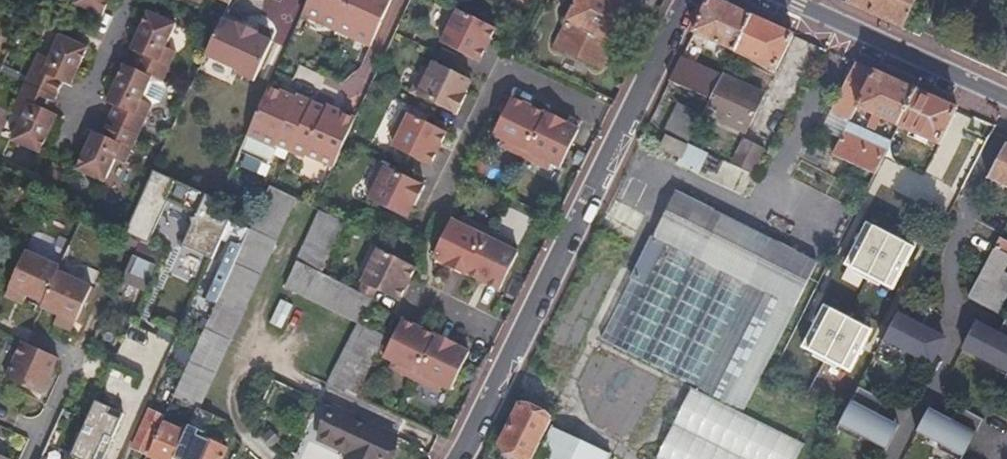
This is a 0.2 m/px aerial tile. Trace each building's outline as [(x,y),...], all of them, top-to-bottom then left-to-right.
[(73,3),(73,4),(101,17),(108,0),(75,0),(73,3)] [(350,0),(308,0),(301,14),(336,30),(350,0)] [(336,30),(371,46),(393,0),(350,0),(336,30)] [(623,0),(574,0),(563,20),(565,22),(610,44),(613,45),(632,4),(623,0)] [(693,33),(734,51),(752,15),(733,6),(719,0),(709,0),(693,33)] [(845,2),(879,17),(903,28),(916,0),(846,0),(845,2)] [(494,28),(472,18),(449,7),(438,31),(444,34),(440,44),(455,52),(478,62),(494,28)] [(175,24),(147,11),(129,50),(137,53),(131,68),(123,64),(105,102),(113,106),(107,120),(100,135),(92,131),(75,169),(103,182),(113,159),(124,164),(137,134),(151,105),(140,100),(151,77),(161,82),(175,52),(164,47),(175,24)] [(752,15),(734,51),(776,70),(794,34),(777,26),(752,15)] [(242,77),(260,37),(256,35),(257,33),(237,24),(236,26),(221,19),(204,56),(236,70),(235,73),(242,77)] [(601,64),(610,44),(565,22),(555,42),(601,64)] [(87,48),(59,35),(48,58),(38,53),(24,83),(11,113),(21,117),(11,140),(38,154),(56,115),(48,112),(55,97),(61,83),(69,86),(87,48)] [(271,42),(260,37),(242,77),(253,82),(271,42)] [(681,57),(669,81),(710,99),(722,76),(681,57)] [(874,71),(855,62),(832,110),(824,129),(841,137),(849,123),(851,119),(853,114),(857,107),(874,71)] [(469,81),(447,70),(430,63),(425,73),(418,70),(408,93),(431,104),(456,116),(466,95),(464,93),(469,81)] [(897,81),(874,71),(857,107),(874,114),(871,120),(880,124),(883,118),(899,125),(916,89),(897,81)] [(722,76),(710,99),(704,113),(744,132),(763,95),(722,76)] [(161,82),(151,77),(140,100),(151,105),(158,103),(165,89),(161,82)] [(280,146),(291,151),(313,103),(302,98),(301,101),(268,86),(258,110),(249,129),(247,134),(278,149),(280,146)] [(940,144),(957,108),(941,101),(916,89),(899,125),(940,144)] [(509,98),(491,136),(501,141),(498,146),(545,169),(547,163),(558,168),(577,130),(562,123),(564,119),(544,109),(542,113),(509,98)] [(303,153),(333,166),(355,119),(324,104),(323,107),(313,103),(291,151),(302,156),(303,153)] [(665,132),(687,144),(688,144),(703,115),(680,103),(665,132)] [(445,132),(422,121),(401,111),(390,135),(395,137),(391,147),(406,154),(429,165),(445,132)] [(986,124),(975,119),(963,144),(976,149),(986,124)] [(849,123),(841,137),(832,154),(874,173),(887,148),(890,142),(849,123)] [(687,144),(665,134),(659,148),(680,158),(687,144)] [(764,151),(748,142),(738,161),(754,169),(764,151)] [(1006,143),(988,178),(1006,187),(1006,144),(1006,143)] [(687,144),(680,158),(677,165),(697,175),(707,153),(688,144),(687,144)] [(887,148),(874,173),(916,191),(927,168),(887,148)] [(368,197),(383,204),(407,216),(414,201),(416,202),(425,184),(399,171),(378,161),(367,184),(373,187),(368,197)] [(4,169),(0,177),(0,189),(7,192),(15,174),(4,169)] [(47,193),(49,188),(40,183),(37,189),(47,193)] [(173,397),(196,407),(198,408),(295,198),(274,188),(270,185),(249,230),(217,302),(192,356),(187,368),(186,368),(173,397)] [(630,277),(632,278),(600,340),(743,411),(795,307),(817,262),(799,253),(675,193),(652,238),(650,237),(630,277)] [(284,286),(358,322),(370,298),(355,289),(344,284),(322,271),(345,222),(320,210),(284,286)] [(449,221),(430,260),(444,266),(442,271),(462,281),(464,276),(497,292),(516,254),(506,249),(509,244),(462,221),(459,226),(449,221)] [(217,302),(249,230),(230,222),(222,239),(229,243),(225,252),(205,296),(217,302)] [(1000,237),(967,296),(996,311),(1006,290),(1006,275),(1001,272),(1006,260),(1006,241),(1000,237)] [(135,285),(145,289),(162,251),(139,240),(121,278),(128,282),(135,285)] [(359,281),(374,289),(397,299),(414,265),(370,245),(358,269),(363,272),(359,281)] [(38,301),(54,265),(25,252),(5,297),(23,305),(26,296),(38,301)] [(58,272),(60,268),(54,265),(38,301),(43,304),(58,272)] [(92,288),(58,272),(43,304),(41,308),(59,316),(75,323),(76,323),(92,288)] [(355,289),(370,298),(374,289),(359,281),(355,289)] [(132,292),(135,285),(128,282),(125,289),(132,292)] [(280,328),(291,305),(279,299),(268,322),(280,328)] [(928,313),(903,300),(881,343),(903,354),(905,350),(930,363),(940,344),(943,338),(936,335),(921,327),(928,313)] [(126,347),(142,355),(151,359),(160,364),(177,329),(142,313),(126,347)] [(75,323),(59,316),(56,324),(71,331),(75,323)] [(1006,376),(1006,375),(1006,317),(1006,316),(997,334),(982,326),(974,323),(971,328),(962,347),(987,360),(984,364),(1006,376)] [(391,339),(383,355),(392,360),(389,366),(437,389),(439,384),(450,389),(469,351),(456,345),(457,342),(437,333),(435,335),(402,318),(391,339)] [(327,383),(355,396),(377,352),(385,336),(357,323),(327,383)] [(385,336),(377,352),(383,355),(391,339),(385,336)] [(45,367),(34,391),(40,394),(57,357),(22,341),(16,353),(17,354),(45,367)] [(173,362),(187,368),(192,356),(179,351),(173,362)] [(5,378),(34,391),(45,367),(17,354),(16,353),(5,378)] [(151,359),(142,355),(139,360),(148,364),(151,359)] [(883,400),(858,387),(842,417),(836,429),(858,441),(860,436),(885,449),(895,430),(898,425),(890,421),(876,413),(883,400)] [(804,444),(691,389),(657,458),(797,458),(804,444)] [(164,417),(169,406),(154,399),(150,410),(164,417)] [(393,436),(332,406),(329,411),(324,409),(322,415),(326,417),(316,438),(348,453),(345,458),(382,458),(393,436)] [(486,455),(495,458),(518,458),(519,456),(526,458),(531,458),(550,421),(520,406),(501,444),(493,440),(486,455)] [(983,419),(957,406),(950,419),(935,411),(928,407),(925,412),(915,432),(940,445),(937,449),(956,458),(961,458),(983,419)] [(207,411),(198,408),(196,407),(186,429),(184,432),(172,458),(175,458),(221,458),(226,448),(201,436),(196,434),(198,429),(207,411)] [(133,449),(147,455),(164,417),(150,410),(133,449)] [(157,458),(172,458),(184,432),(164,422),(149,455),(152,456),(157,458)] [(551,428),(537,458),(608,458),(610,455),(551,428)]
